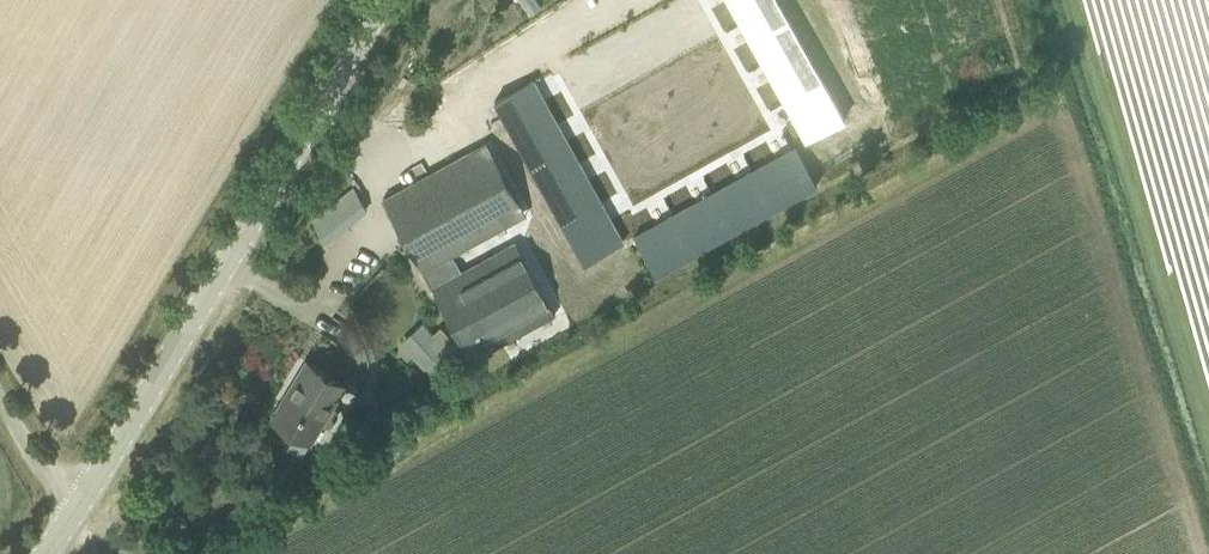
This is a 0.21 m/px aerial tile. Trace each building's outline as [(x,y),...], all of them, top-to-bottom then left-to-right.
[(727,20),(764,0),(716,0),(727,20)] [(765,0),(764,0),(727,20),(749,61),(787,40),(765,0)] [(808,81),(787,40),(749,61),(771,101),(808,81)] [(545,67),(507,87),(529,128),(567,107),(545,67)] [(830,121),(808,81),(771,101),(792,141),(830,121)] [(589,147),(567,107),(529,128),(551,168),(589,147)] [(556,313),(507,224),(528,213),(488,139),(468,150),(383,196),(423,270),(471,359),(556,313)] [(817,184),(796,145),(755,168),(777,207),(817,184)] [(611,188),(589,147),(551,168),(573,208),(611,188)] [(777,207),(755,168),(715,190),(736,229),(777,207)] [(353,187),(306,213),(320,239),(367,213),(353,187)] [(633,228),(611,188),(573,208),(595,249),(633,228)] [(736,229),(715,190),(674,213),(696,252),(736,229)] [(696,252),(674,213),(634,235),(656,274),(696,252)] [(428,329),(407,348),(432,375),(453,356),(428,329)] [(362,394),(360,393),(346,383),(307,360),(295,380),(299,382),(276,419),(272,417),(271,418),(293,431),(283,448),(317,468),(362,394)]
